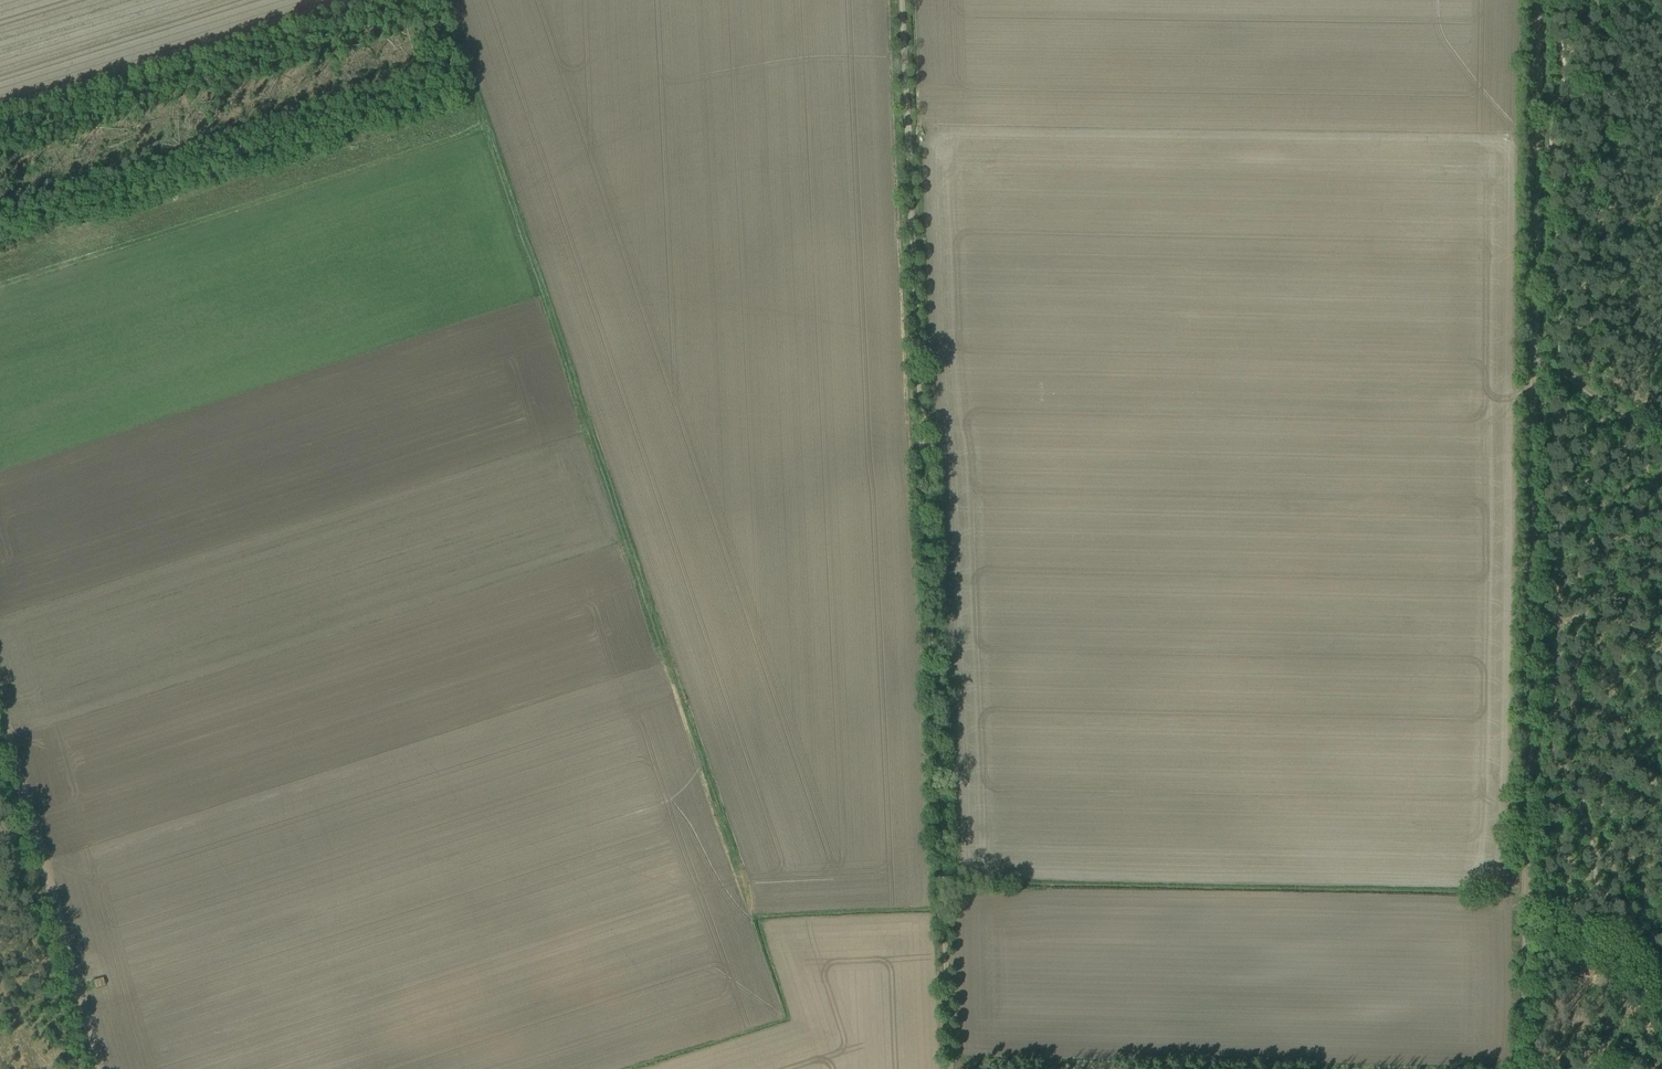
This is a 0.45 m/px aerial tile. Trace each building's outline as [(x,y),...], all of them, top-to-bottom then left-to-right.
[(94,981),(96,989),(106,985),(104,977),(94,981)]
